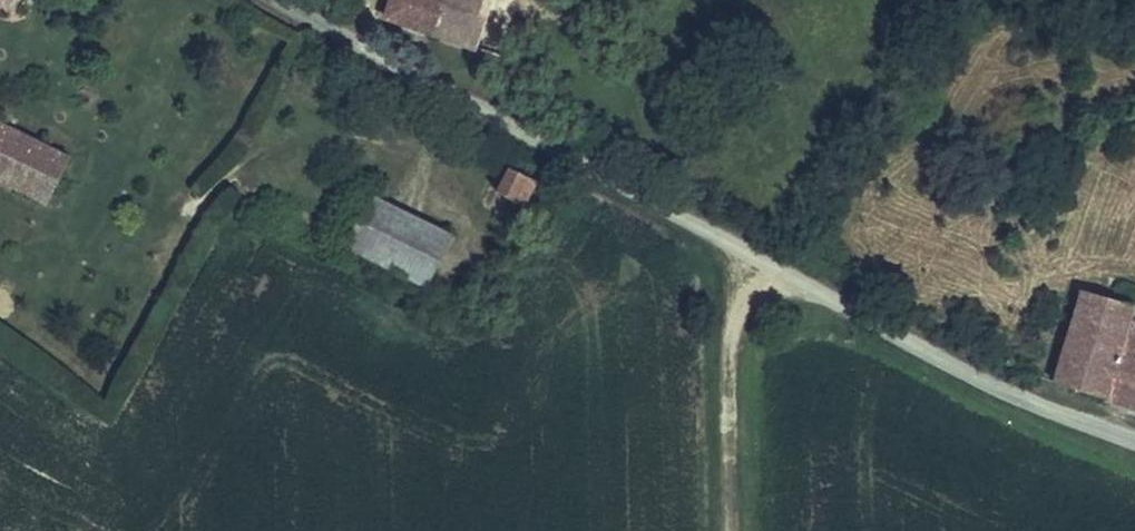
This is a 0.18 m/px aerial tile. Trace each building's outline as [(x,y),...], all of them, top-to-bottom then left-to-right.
[(521,0),(393,0),(388,16),(501,59),(521,0)] [(10,137),(0,131),(0,158),(10,137)] [(64,162),(10,137),(0,158),(0,221),(30,235),(64,162)] [(535,182),(505,166),(491,193),(521,209),(535,182)] [(368,198),(344,252),(425,289),(448,236),(368,198)] [(1081,289),(1051,379),(1115,401),(1120,386),(1134,391),(1134,351),(1123,347),(1129,330),(1134,312),(1134,307),(1081,289)] [(1134,351),(1134,332),(1129,330),(1123,347),(1134,351)] [(1120,386),(1115,401),(1134,407),(1134,391),(1120,386)]
